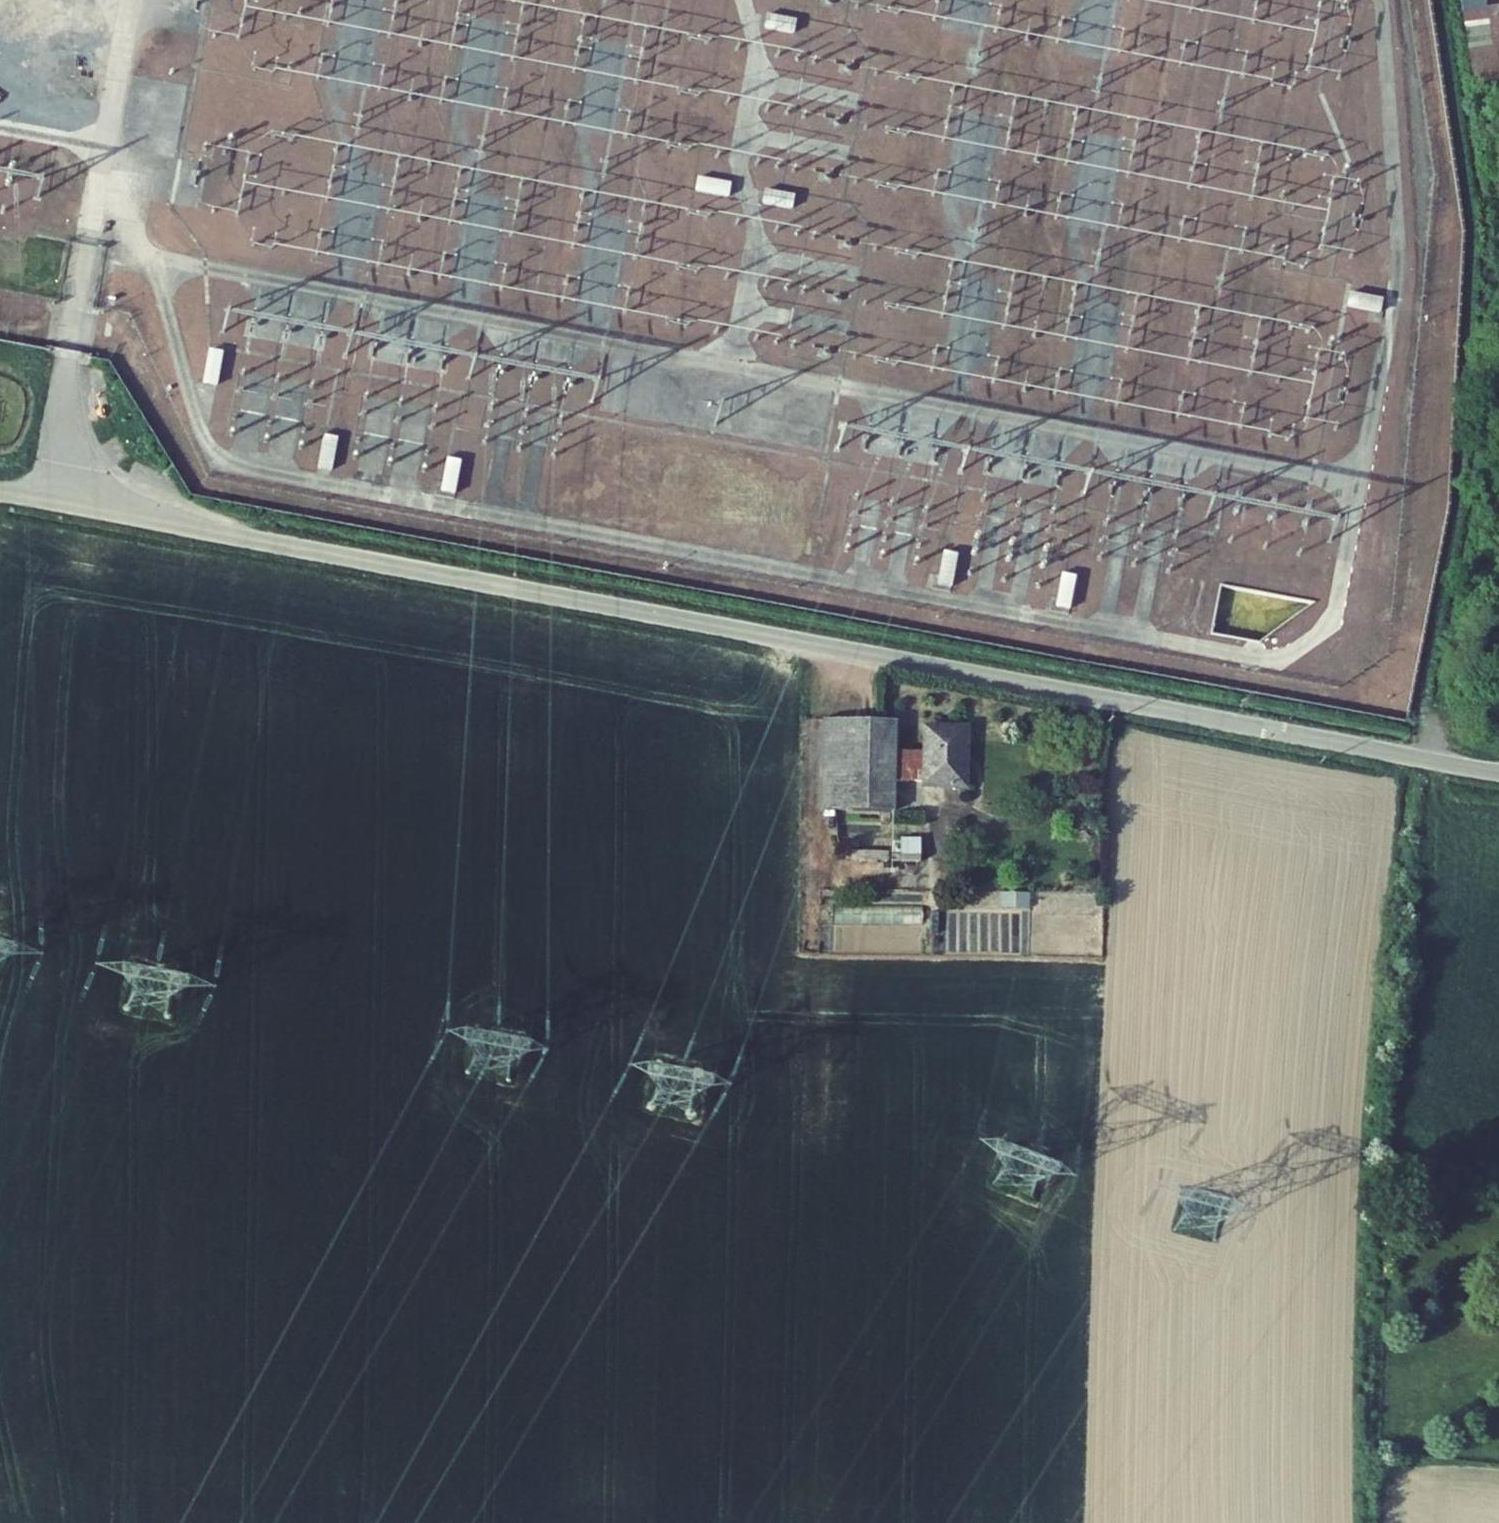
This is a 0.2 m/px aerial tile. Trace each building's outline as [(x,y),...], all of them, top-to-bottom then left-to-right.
[(1484,8),(1483,0),(1460,0),(1461,22),(1498,20),(1498,7),(1484,8)] [(796,19),(766,13),(763,29),(794,35),(796,19)] [(731,185),(695,178),(692,195),(728,202),(731,185)] [(796,198),(762,192),(759,207),(793,214),(796,198)] [(1383,299),(1347,292),(1344,308),(1379,315),(1383,299)] [(221,352),(206,349),(200,386),(215,388),(221,352)] [(340,440),(323,436),(316,473),(332,476),(340,440)] [(461,464),(446,462),(440,496),(455,498),(461,464)] [(957,556),(942,553),(935,587),(950,590),(957,556)] [(1075,579),(1061,577),(1056,609),(1070,611),(1075,579)] [(893,720),(825,717),(825,810),(893,811),(893,720)] [(978,730),(933,728),(933,787),(978,788),(978,730)]
